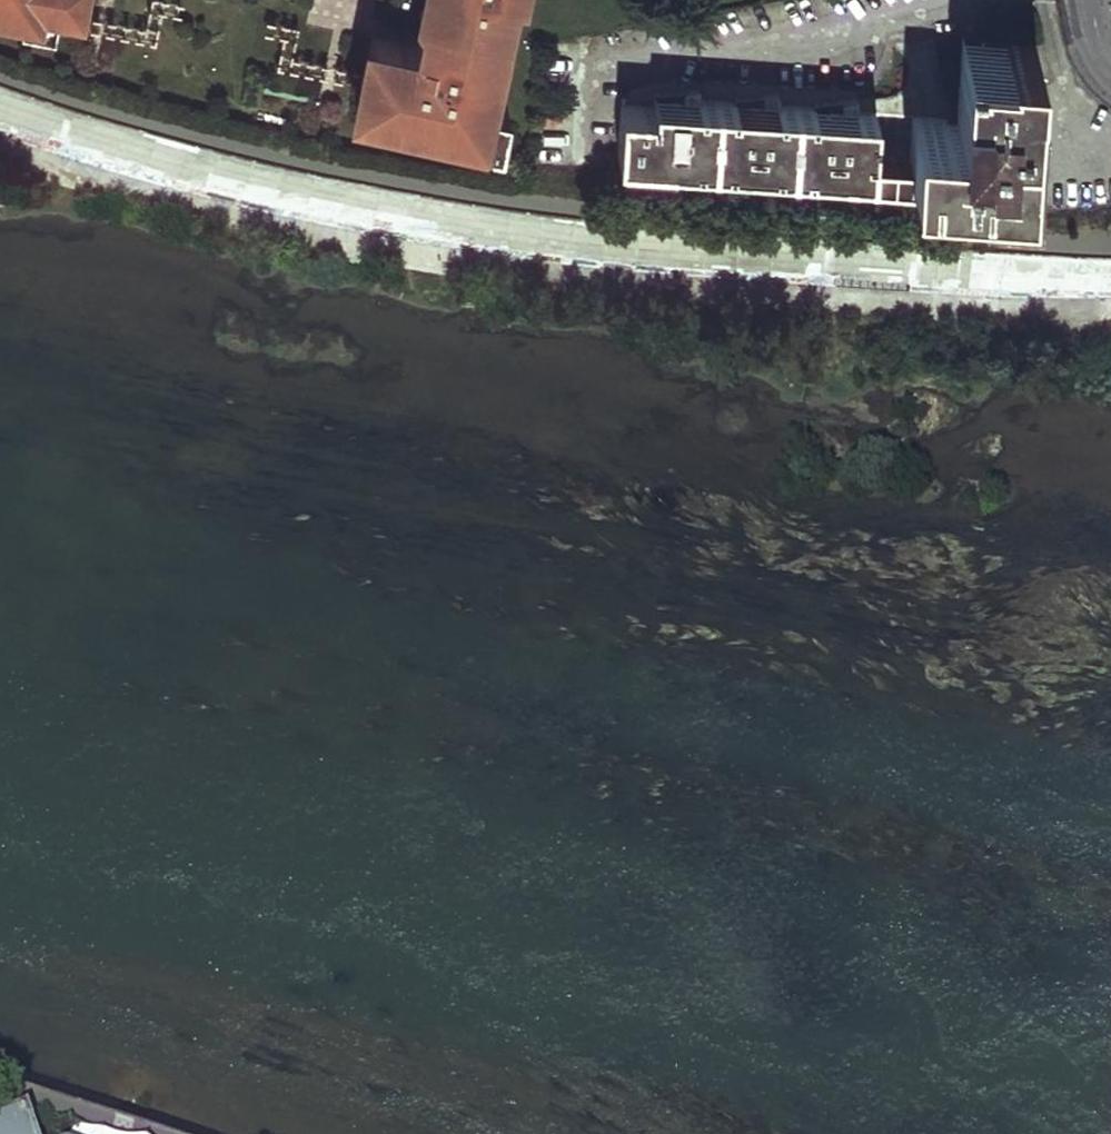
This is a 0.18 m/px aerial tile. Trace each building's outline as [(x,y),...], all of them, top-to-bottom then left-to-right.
[(5,4),(20,6),(37,10),(39,0),(6,0),(5,4)] [(20,6),(18,13),(69,24),(72,5),(47,0),(39,0),(37,10),(20,6)] [(419,37),(418,45),(373,36),(363,87),(378,90),(373,113),(422,123),(425,109),(467,118),(464,132),(500,139),(508,102),(492,99),(513,0),(427,0),(419,37)] [(620,135),(618,151),(909,173),(911,167),(950,170),(950,165),(1019,171),(1024,124),(1042,124),(1046,78),(1033,76),(1034,61),(1035,45),(960,36),(953,117),(914,114),(856,110),(856,98),(814,102),(813,108),(779,103),(778,91),(736,95),(735,101),(700,98),(700,86),(655,90),(654,104),(623,101),(622,118),(620,135)] [(425,109),(422,123),(464,132),(467,118),(425,109)] [(30,1112),(0,1123),(0,1133),(38,1133),(30,1112)]
